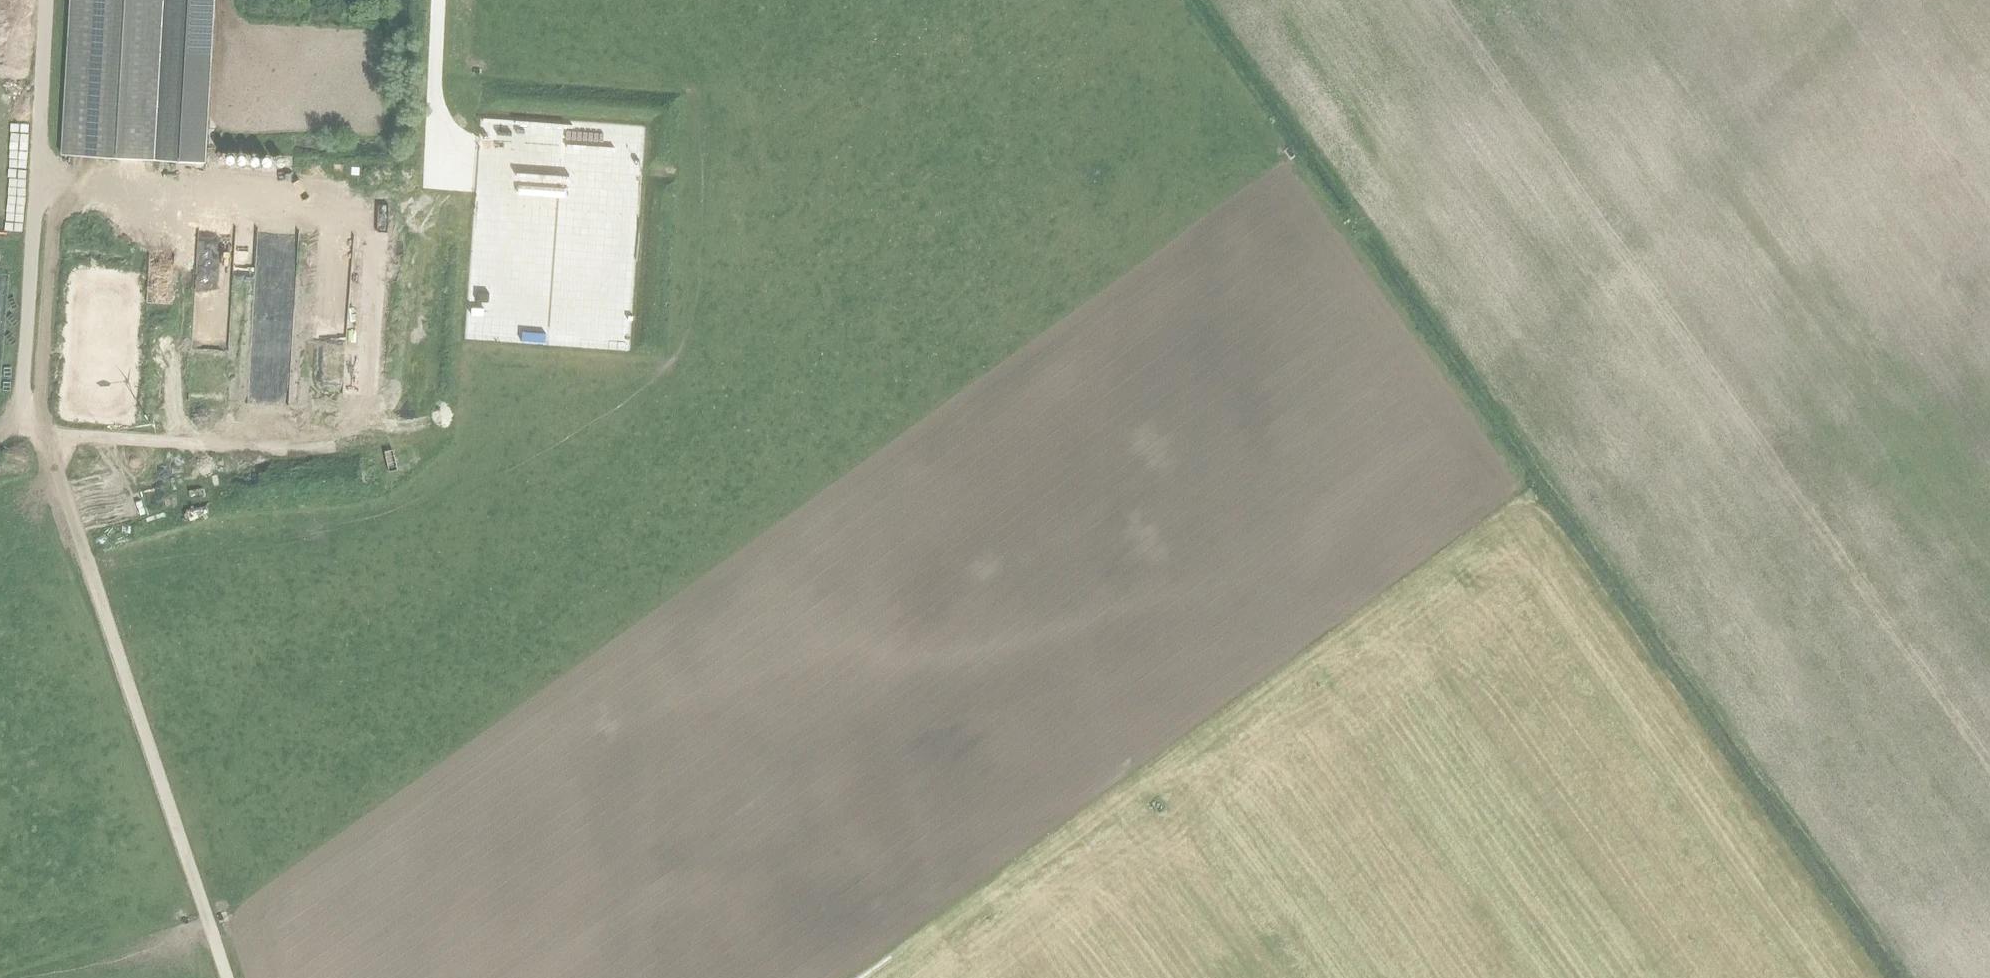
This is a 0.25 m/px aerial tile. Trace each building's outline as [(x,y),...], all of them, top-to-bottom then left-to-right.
[(202,146),(210,0),(72,0),(62,154),(201,162),(202,146)]
